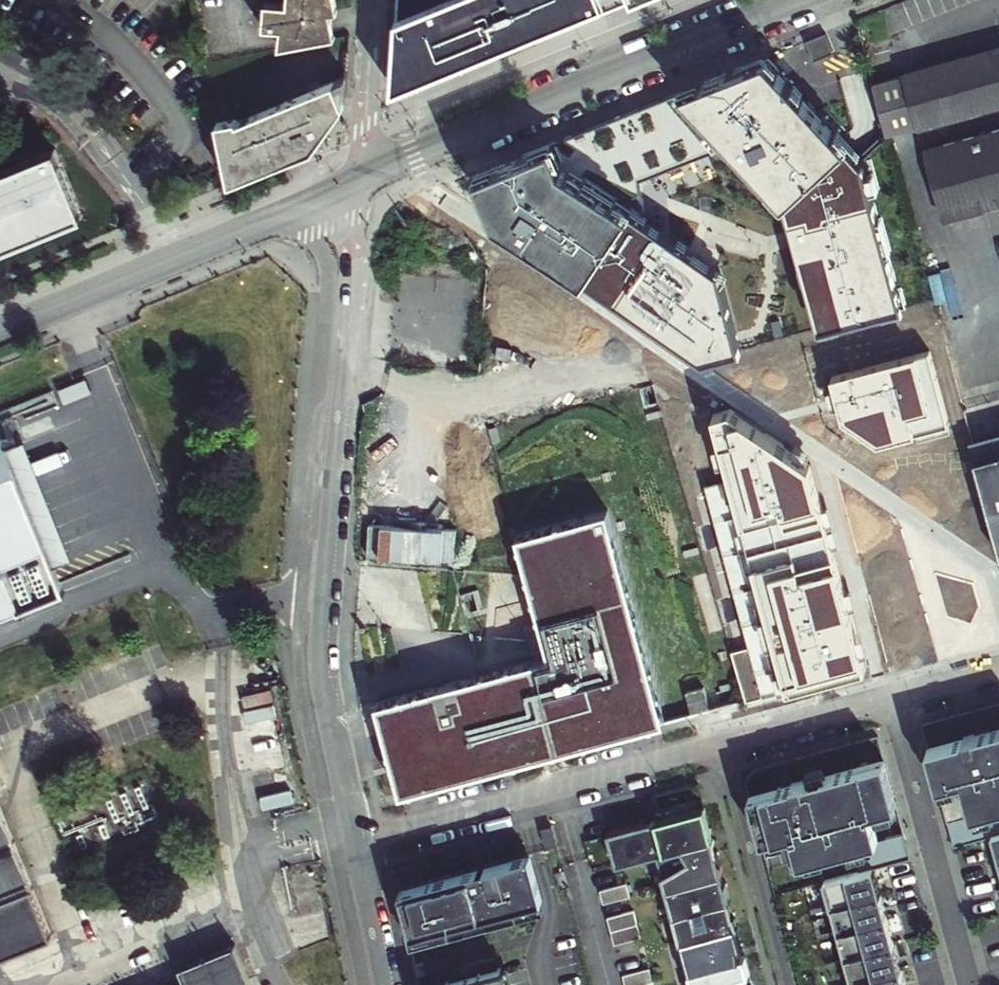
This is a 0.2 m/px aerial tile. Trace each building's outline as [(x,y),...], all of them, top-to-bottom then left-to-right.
[(332,10),(338,9),(336,0),(286,0),(286,2),(267,1),(264,26),(284,28),(281,46),(337,36),(332,10)] [(395,86),(460,60),(606,1),(606,0),(399,0),(395,86)] [(876,82),(889,135),(998,103),(998,48),(876,82)] [(477,173),(495,219),(704,361),(740,351),(721,285),(726,283),(661,203),(651,178),(712,153),(742,147),(764,172),(763,174),(781,194),(788,220),(790,220),(819,330),(905,308),(900,288),(897,289),(887,252),(890,252),(881,218),(878,218),(863,161),(766,56),(504,162),(477,173)] [(236,120),(218,127),(227,182),(314,147),(344,106),(346,76),(237,122),(236,120)] [(998,213),(998,139),(929,159),(948,228),(998,213)] [(83,221),(55,150),(0,172),(0,254),(83,221)] [(950,424),(930,351),(831,378),(838,402),(843,420),(879,444),(950,424)] [(74,381),(58,388),(65,404),(92,393),(86,377),(74,381)] [(737,407),(723,397),(705,402),(724,466),(699,473),(745,634),(728,639),(742,688),(861,653),(847,606),(801,449),(737,407)] [(67,598),(54,566),(7,448),(0,430),(0,625),(67,598)] [(970,442),(998,553),(998,434),(970,442)] [(24,442),(7,448),(54,566),(70,560),(24,442)] [(660,716),(598,505),(507,533),(520,576),(537,632),(543,652),(441,683),(372,703),(399,794),(660,716)] [(426,555),(450,556),(451,523),(426,523),(426,555)] [(380,559),(418,560),(419,526),(381,525),(380,559)] [(697,682),(682,686),(687,706),(703,702),(697,682)] [(924,734),(953,832),(979,824),(975,806),(964,809),(963,803),(998,792),(998,712),(973,719),(924,734)] [(804,770),(746,787),(760,834),(762,833),(764,839),(779,834),(778,828),(786,826),(794,853),(877,828),(869,800),(877,798),(878,804),(894,800),(892,794),(894,793),(881,747),(821,765),(819,759),(810,762),(802,764),(804,770)] [(607,827),(617,859),(658,847),(699,984),(760,984),(757,975),(748,947),(743,928),(731,889),(721,856),(715,835),(704,798),(641,817),(607,827)] [(55,944),(0,808),(0,966),(55,944)] [(910,845),(903,821),(885,826),(887,832),(878,835),(884,853),(910,845)] [(550,822),(541,825),(546,843),(556,840),(550,822)] [(531,852),(401,890),(412,924),(408,925),(414,943),(546,904),(531,852)] [(828,887),(858,984),(912,984),(905,963),(898,939),(890,913),(882,887),(878,873),(828,887)] [(626,876),(600,884),(604,897),(630,889),(626,876)] [(634,903),(608,911),(616,937),(642,930),(634,903)] [(240,952),(182,975),(186,984),(253,984),(240,952)] [(625,968),(629,984),(658,984),(651,961),(625,968)] [(435,984),(507,984),(502,965),(435,984)]
